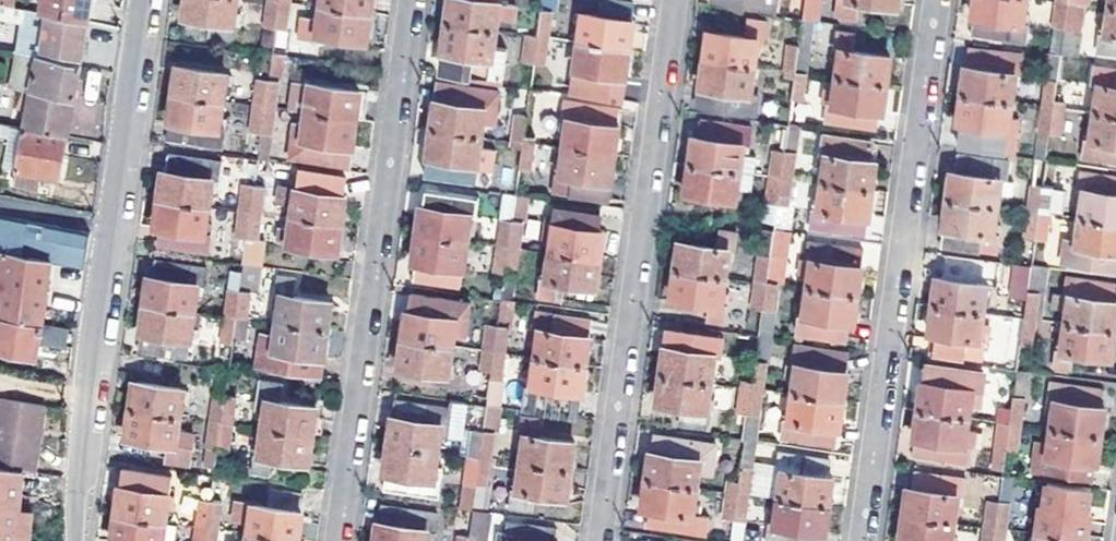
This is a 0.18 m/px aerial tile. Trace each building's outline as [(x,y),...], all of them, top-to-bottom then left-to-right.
[(16,10),(18,0),(0,0),(0,6),(16,10)] [(43,15),(49,16),(89,22),(92,0),(46,0),(43,15)] [(185,14),(211,17),(208,35),(232,38),(235,20),(236,12),(237,0),(187,0),(185,14)] [(268,5),(265,27),(277,28),(280,1),(273,0),(273,7),(268,5)] [(378,14),(379,0),(324,0),(323,7),(378,14)] [(448,24),(498,30),(499,18),(514,19),(515,2),(499,1),(499,0),(451,0),(448,24)] [(532,8),(543,9),(544,0),(534,0),(532,8)] [(543,9),(543,10),(554,12),(555,0),(544,0),(543,9)] [(794,17),(805,19),(807,0),(796,0),(794,17)] [(805,19),(815,20),(821,21),(824,0),(807,0),(805,19)] [(843,15),(861,18),(863,0),(899,6),(900,0),(845,0),(843,15)] [(1028,0),(976,0),(972,32),(1029,41),(1033,12),(1026,12),(1028,0)] [(1065,27),(1068,1),(1062,0),(1061,6),(1056,5),(1053,26),(1065,27)] [(280,1),(277,28),(287,30),(290,9),(286,8),(287,2),(280,1)] [(1061,54),(1077,56),(1084,4),(1068,1),(1065,27),(1061,54)] [(0,6),(0,19),(22,24),(26,12),(16,10),(0,6)] [(378,14),(323,7),(321,20),(304,18),(301,39),(320,41),(321,33),(375,40),(379,14),(378,14)] [(532,8),(529,29),(534,30),(534,35),(539,35),(543,10),(543,9),(532,8)] [(1111,8),(1109,23),(1103,22),(1099,51),(1115,53),(1115,8),(1111,8)] [(581,41),(631,47),(635,19),(584,12),(585,10),(579,9),(578,22),(583,23),(581,41)] [(554,12),(543,10),(539,35),(546,36),(546,33),(551,33),(554,12)] [(46,33),(43,50),(83,57),(89,22),(49,16),(46,33)] [(794,17),(790,43),(801,45),(805,19),(794,17)] [(805,19),(801,45),(811,46),(815,20),(805,19)] [(711,30),(707,58),(756,65),(758,50),(764,51),(768,22),(750,20),(748,35),(711,30)] [(498,30),(448,24),(444,49),(448,50),(445,68),(505,75),(509,47),(496,46),(498,30)] [(263,45),(274,47),(277,28),(265,27),(263,45)] [(277,28),(274,47),(273,54),(287,56),(291,30),(287,30),(277,28)] [(42,58),(43,50),(46,33),(32,31),(28,55),(42,58)] [(839,77),(888,83),(892,55),(856,50),(858,35),(840,33),(836,60),(841,61),(839,77)] [(525,61),(535,62),(536,62),(539,35),(534,35),(533,41),(528,41),(525,61)] [(546,36),(539,35),(536,62),(547,63),(550,42),(545,42),(546,36)] [(566,51),(564,65),(576,67),(573,94),(623,100),(631,47),(581,41),(579,53),(566,51)] [(790,70),(797,70),(801,45),(790,43),(787,65),(791,65),(790,70)] [(801,45),(797,70),(808,72),(811,46),(801,45)] [(1050,52),(1047,77),(1058,79),(1061,54),(1050,52)] [(28,55),(18,53),(12,86),(20,91),(33,93),(27,131),(69,136),(82,65),(42,58),(28,55)] [(968,65),(964,94),(1013,101),(1016,85),(1023,86),(1027,58),(1008,55),(1006,71),(968,65)] [(756,65),(707,58),(704,82),(706,82),(704,100),(751,106),(756,65)] [(270,79),(272,61),(262,60),(259,78),(270,79)] [(536,62),(535,62),(532,88),(543,90),(547,63),(536,62)] [(178,67),(174,94),(223,101),(226,82),(227,74),(178,67)] [(1115,115),(1115,71),(1097,68),(1093,96),(1098,97),(1096,112),(1115,115)] [(782,98),(793,100),(797,70),(790,70),(790,76),(786,75),(782,98)] [(804,101),(808,72),(797,70),(793,100),(804,101)] [(888,83),(839,77),(837,90),(828,89),(825,104),(830,104),(828,120),(878,127),(880,110),(885,109),(888,83)] [(1047,77),(1044,101),(1048,101),(1048,106),(1055,107),(1055,102),(1058,79),(1047,77)] [(270,79),(259,78),(257,99),(261,99),(260,106),(265,106),(269,81),(270,79)] [(273,104),(277,104),(281,83),(269,81),(265,106),(273,107),(273,104)] [(437,101),(433,129),(484,136),(496,137),(502,90),(440,82),(437,101)] [(309,102),(308,112),(357,118),(366,119),(369,92),(298,85),(295,100),(309,102)] [(221,118),(223,101),(174,94),(168,138),(223,146),(228,119),(221,118)] [(960,120),(966,120),(999,124),(996,142),(1014,144),(1016,130),(1032,132),(1033,120),(1011,116),(1013,101),(964,94),(960,120)] [(566,146),(616,153),(623,108),(567,101),(562,130),(568,131),(566,146)] [(1043,105),(1039,133),(1051,134),(1055,107),(1048,106),(1043,105)] [(252,131),(262,132),(265,106),(260,106),(259,110),(255,109),(252,131)] [(262,132),(273,133),(276,114),(272,113),(273,107),(265,106),(262,132)] [(1061,136),(1064,108),(1055,107),(1051,134),(1061,136)] [(521,123),(527,124),(529,110),(522,109),(521,123)] [(357,118),(308,112),(306,124),(297,123),(292,159),(351,167),(357,118)] [(1085,155),(1115,159),(1115,115),(1096,112),(1094,128),(1089,127),(1085,155)] [(696,138),(692,164),(742,170),(744,155),(749,155),(753,128),(700,120),(698,138),(696,138)] [(963,137),(996,142),(999,124),(966,120),(963,137)] [(790,124),(780,122),(774,170),(777,170),(776,175),(782,176),(786,150),(790,124)] [(790,124),(786,150),(798,152),(801,125),(790,124)] [(11,141),(6,171),(21,173),(19,187),(43,190),(45,178),(63,181),(69,136),(27,131),(0,126),(0,139),(11,141)] [(433,129),(429,156),(479,163),(479,166),(485,167),(486,156),(481,155),(484,136),(433,129)] [(262,132),(259,153),(270,153),(273,133),(262,132)] [(1039,133),(1036,157),(1048,159),(1051,134),(1039,133)] [(827,166),(825,182),(874,189),(878,163),(873,162),(876,145),(826,138),(821,165),(827,166)] [(512,146),(509,165),(521,167),(525,141),(518,140),(517,146),(512,146)] [(531,142),(525,141),(521,167),(521,168),(532,170),(535,148),(530,148),(531,142)] [(616,153),(566,146),(564,162),(559,162),(555,189),(610,197),(616,153)] [(786,150),(782,176),(789,177),(790,173),(795,173),(798,152),(786,150)] [(961,156),(958,173),(992,178),(994,161),(961,156)] [(164,172),(160,199),(209,206),(211,192),(218,193),(222,164),(170,157),(168,173),(164,172)] [(992,178),(958,173),(953,173),(949,199),(999,206),(1001,190),(1009,191),(1012,164),(994,161),(992,178)] [(692,164),(688,193),(743,200),(744,190),(739,189),(742,170),(692,164)] [(257,165),(255,184),(266,186),(269,167),(257,165)] [(509,165),(506,192),(517,194),(521,168),(521,167),(509,165)] [(299,189),(283,187),(280,202),(295,204),(294,217),(342,223),(345,202),(346,196),(344,196),(346,177),(301,171),(299,189)] [(1115,222),(1115,178),(1082,174),(1079,201),(1084,202),(1082,217),(1115,222)] [(775,181),(772,181),(769,201),(779,203),(782,176),(776,175),(775,181)] [(782,176),(779,203),(790,205),(793,184),(788,184),(789,177),(782,176)] [(492,177),(490,190),(502,192),(504,179),(492,177)] [(817,197),(813,228),(868,236),(874,189),(825,182),(823,197),(817,197)] [(251,211),(255,184),(245,183),(242,206),(245,207),(245,211),(251,211)] [(1041,212),(1044,185),(1033,183),(1030,203),(1034,204),(1033,211),(1041,212)] [(259,207),(263,208),(266,186),(255,184),(251,211),(258,212),(259,207)] [(1045,212),(1050,213),(1054,186),(1044,185),(1041,212),(1045,212)] [(422,209),(419,234),(469,241),(471,226),(477,226),(481,200),(428,194),(426,209),(422,209)] [(209,206),(160,199),(156,227),(162,228),(160,245),(210,252),(214,222),(207,222),(209,206)] [(997,223),(999,206),(949,199),(943,244),(1000,252),(1004,224),(997,223)] [(514,220),(516,202),(504,201),(502,218),(514,220)] [(516,201),(516,202),(514,220),(525,221),(528,203),(516,201)] [(779,203),(769,201),(767,220),(776,221),(779,203)] [(237,237),(247,238),(251,211),(245,211),(244,217),(240,216),(237,237)] [(244,263),(253,265),(257,239),(258,239),(261,218),(257,217),(258,212),(251,211),(247,238),(244,263)] [(1032,215),(1028,215),(1026,235),(1037,236),(1041,212),(1033,211),(1032,215)] [(1045,212),(1041,212),(1037,236),(1037,237),(1047,238),(1050,218),(1045,217),(1045,212)] [(2,254),(2,252),(53,259),(58,226),(0,215),(0,254),(2,254)] [(339,252),(342,223),(294,217),(292,228),(280,227),(279,234),(286,235),(285,242),(290,242),(290,246),(339,252)] [(1064,264),(1115,270),(1115,222),(1082,217),(1080,234),(1073,234),(1072,241),(1068,240),(1064,264)] [(514,220),(502,218),(499,240),(504,241),(504,245),(510,246),(514,220)] [(525,221),(514,220),(510,246),(517,247),(518,242),(522,243),(525,221)] [(552,251),(602,258),(605,233),(556,226),(556,224),(551,223),(549,240),(553,240),(552,251)] [(92,232),(58,226),(53,259),(53,262),(86,266),(92,232)] [(765,228),(758,273),(763,274),(762,281),(768,282),(772,255),(775,230),(765,228)] [(775,230),(772,255),(781,256),(785,231),(775,230)] [(681,243),(678,269),(727,276),(730,261),(735,261),(738,235),(720,233),(718,248),(681,243)] [(469,241),(419,234),(415,265),(418,265),(415,281),(444,285),(447,268),(463,271),(463,273),(469,274),(471,263),(466,262),(469,241)] [(1047,238),(1037,237),(1034,258),(1044,259),(1047,238)] [(503,252),(497,251),(494,271),(507,273),(510,246),(504,245),(503,252)] [(812,272),(810,288),(860,295),(866,253),(811,245),(807,272),(812,272)] [(507,273),(518,275),(521,250),(517,250),(517,247),(510,246),(507,273)] [(544,267),(540,295),(558,298),(560,281),(598,287),(602,258),(552,251),(549,268),(544,267)] [(1,276),(0,284),(48,293),(51,275),(53,262),(53,259),(2,252),(2,254),(0,254),(0,276),(1,276)] [(778,278),(781,256),(772,255),(768,282),(773,283),(774,277),(778,278)] [(146,305),(195,311),(197,294),(204,296),(208,269),(157,261),(154,278),(149,277),(146,305)] [(243,312),(247,313),(253,265),(244,263),(242,273),(240,292),(237,316),(243,317),(243,312)] [(946,264),(944,279),(977,284),(979,268),(946,264)] [(1024,300),(1028,267),(1010,265),(1007,299),(1024,300)] [(1047,267),(1033,265),(1026,317),(1036,319),(1040,293),(1044,294),(1047,267)] [(977,284),(944,279),(938,278),(935,304),(985,311),(987,297),(994,298),(997,271),(979,268),(977,284)] [(674,298),(678,299),(711,303),(709,318),(726,320),(730,293),(725,292),(727,276),(678,269),(674,298)] [(233,271),(230,291),(240,292),(242,273),(233,271)] [(518,275),(507,273),(504,292),(515,293),(518,275)] [(279,322),(328,329),(331,308),(332,301),(295,296),(297,277),(279,275),(275,302),(282,303),(279,322)] [(0,276),(0,297),(4,298),(0,315),(1,317),(44,325),(44,323),(47,300),(48,293),(0,284),(1,276),(0,276)] [(1067,323),(1115,330),(1115,287),(1068,280),(1064,307),(1069,308),(1067,323)] [(753,305),(764,306),(768,282),(762,281),(761,285),(756,284),(753,305)] [(774,309),(777,288),(772,287),(773,283),(768,282),(764,306),(764,308),(774,309)] [(818,318),(849,322),(855,323),(860,295),(810,288),(808,303),(803,302),(799,332),(817,334),(818,318)] [(231,316),(237,316),(240,292),(230,291),(227,311),(231,311),(231,316)] [(404,339),(454,345),(457,329),(463,330),(467,301),(414,295),(411,312),(408,311),(404,339)] [(485,320),(489,321),(500,322),(503,298),(489,296),(485,320)] [(514,300),(503,298),(500,322),(499,325),(510,325),(514,300)] [(711,303),(678,299),(676,313),(709,318),(711,303)] [(983,328),(985,311),(935,304),(931,335),(933,334),(931,349),(985,356),(989,329),(983,328)] [(189,356),(191,336),(193,328),(195,311),(146,305),(139,350),(189,356)] [(753,305),(749,333),(760,334),(764,308),(764,306),(753,305)] [(764,308),(760,334),(770,335),(774,309),(764,308)] [(538,356),(588,362),(594,321),(537,313),(534,338),(540,339),(538,356)] [(0,315),(0,351),(38,358),(41,342),(68,345),(70,328),(44,323),(44,325),(1,317),(0,315)] [(226,321),(223,342),(233,344),(233,341),(237,316),(231,316),(230,321),(226,321)] [(237,316),(233,341),(243,343),(246,323),(242,322),(243,317),(237,316)] [(1018,321),(1014,321),(1011,343),(1022,345),(1026,317),(1019,316),(1018,321)] [(1036,319),(1026,317),(1022,345),(1032,346),(1036,319)] [(847,338),(849,322),(818,318),(817,334),(847,338)] [(489,321),(485,344),(489,345),(489,350),(496,351),(499,325),(500,322),(489,321)] [(264,331),(258,366),(322,375),(328,329),(279,322),(278,333),(264,331)] [(1115,332),(1115,330),(1067,323),(1065,339),(1060,338),(1056,365),(1073,368),(1075,354),(1112,359),(1115,332)] [(503,347),(507,348),(510,325),(499,325),(496,351),(503,352),(503,347)] [(669,331),(663,374),(713,380),(715,366),(720,366),(722,356),(714,355),(717,338),(669,331)] [(404,339),(400,365),(446,372),(445,377),(456,378),(457,374),(462,374),(464,359),(452,357),(454,345),(404,339)] [(749,339),(747,357),(757,359),(759,341),(749,339)] [(221,360),(231,361),(233,344),(223,342),(221,360)] [(845,399),(849,374),(851,360),(811,354),(812,350),(795,348),(790,381),(797,382),(795,392),(845,399)] [(481,366),(493,367),(496,351),(489,350),(488,355),(483,354),(481,366)] [(492,377),(503,378),(506,357),(502,357),(503,352),(496,351),(493,367),(492,377)] [(588,362),(538,356),(535,373),(528,372),(524,400),(578,408),(580,392),(583,392),(588,362)] [(747,357),(743,378),(748,379),(747,385),(753,386),(757,359),(747,357)] [(767,361),(757,359),(753,386),(758,387),(759,381),(764,382),(767,361)] [(493,367),(481,366),(468,364),(463,391),(490,395),(492,377),(493,367)] [(722,367),(720,366),(715,366),(713,380),(720,381),(722,367)] [(926,366),(920,409),(971,416),(973,400),(979,401),(983,374),(926,366)] [(1008,368),(1005,393),(1016,395),(1019,370),(1008,368)] [(1029,372),(1019,370),(1016,395),(1026,396),(1029,372)] [(710,402),(713,380),(663,374),(659,402),(686,407),(683,424),(707,426),(709,410),(714,410),(716,402),(710,402)] [(503,378),(492,377),(490,395),(501,396),(503,378)] [(183,400),(184,391),(184,388),(135,381),(131,409),(181,416),(183,400)] [(267,411),(265,427),(314,433),(322,435),(324,416),(316,416),(318,407),(279,402),(282,384),(260,381),(256,409),(267,411)] [(1055,413),(1053,427),(1102,434),(1106,409),(1102,408),(1104,391),(1052,384),(1048,412),(1055,413)] [(739,411),(749,413),(753,386),(747,385),(746,390),(742,390),(739,411)] [(753,386),(749,413),(759,414),(763,387),(758,387),(753,386)] [(774,389),(763,387),(759,414),(771,416),(774,389)] [(788,406),(784,435),(837,442),(839,429),(841,429),(845,399),(795,392),(793,407),(788,406)] [(1005,393),(1002,414),(1007,415),(1006,421),(1012,422),(1016,395),(1005,393)] [(222,421),(226,396),(216,395),(213,415),(217,416),(216,421),(222,421)] [(1026,396),(1016,395),(1012,422),(1019,423),(1019,417),(1023,418),(1026,396)] [(229,418),(234,419),(237,398),(226,396),(222,421),(229,422),(229,418)] [(25,471),(37,473),(47,406),(0,398),(0,467),(25,471)] [(455,398),(454,408),(449,436),(468,438),(474,401),(455,398)] [(397,400),(390,444),(440,451),(442,435),(449,436),(454,408),(397,400)] [(488,403),(477,402),(473,429),(484,431),(487,413),(488,403)] [(131,409),(127,437),(170,443),(167,461),(190,464),(194,434),(178,433),(181,416),(131,409)] [(916,439),(921,439),(955,444),(953,457),(971,460),(975,432),(968,431),(971,416),(920,409),(916,439)] [(734,411),(731,437),(746,438),(749,413),(739,411),(734,411)] [(497,414),(487,413),(484,431),(495,432),(497,414)] [(749,413),(746,438),(755,440),(759,414),(749,413)] [(525,445),(523,462),(572,469),(576,442),(538,436),(541,420),(523,418),(519,445),(525,445)] [(215,426),(212,426),(208,448),(219,449),(219,447),(222,421),(216,421),(215,426)] [(219,447),(229,449),(232,429),(228,428),(229,422),(222,421),(219,447)] [(1000,425),(998,447),(1008,448),(1012,422),(1006,421),(1005,426),(1000,425)] [(1019,423),(1012,422),(1008,448),(1008,449),(1018,451),(1021,428),(1018,428),(1019,423)] [(310,462),(314,433),(265,427),(263,444),(256,443),(252,473),(270,475),(273,457),(310,462)] [(1102,434),(1053,427),(1051,443),(1042,442),(1041,450),(1039,450),(1036,468),(1044,470),(1046,476),(1086,481),(1088,463),(1095,464),(1098,464),(1102,434)] [(484,431),(473,429),(470,455),(474,456),(481,456),(484,431)] [(487,454),(492,455),(495,432),(484,431),(481,456),(487,457),(487,454)] [(654,435),(648,479),(698,486),(700,471),(696,470),(700,441),(654,435)] [(752,466),(755,440),(746,438),(738,492),(744,493),(754,494),(757,478),(758,467),(752,466)] [(955,444),(921,439),(919,453),(953,457),(955,444)] [(438,464),(440,451),(390,444),(386,472),(388,472),(386,489),(440,497),(444,465),(438,464)] [(219,449),(216,468),(226,469),(229,449),(219,447),(219,449)] [(995,465),(1006,466),(1008,449),(1008,448),(998,447),(995,465)] [(219,449),(208,448),(206,466),(216,468),(219,449)] [(834,478),(828,477),(797,473),(799,456),(781,454),(777,481),(783,481),(781,498),(831,505),(834,478)] [(474,461),(469,460),(466,481),(477,483),(477,482),(481,456),(474,456),(474,461)] [(487,457),(481,456),(477,482),(488,483),(491,465),(486,465),(487,457)] [(797,473),(828,477),(830,461),(799,456),(797,473)] [(569,496),(572,469),(523,462),(520,478),(515,477),(511,505),(528,507),(531,491),(569,496)] [(1093,482),(1095,464),(1088,463),(1086,481),(1093,482)] [(18,510),(25,471),(0,467),(0,540),(13,540),(18,510)] [(122,470),(116,514),(167,520),(168,509),(170,497),(173,476),(122,470)] [(948,493),(950,476),(917,472),(915,489),(948,493)] [(968,479),(950,476),(948,493),(915,489),(910,488),(906,515),(956,522),(958,506),(964,507),(968,479)] [(757,478),(754,494),(781,498),(783,481),(777,481),(757,478)] [(695,502),(698,486),(648,479),(644,508),(681,513),(680,527),(697,530),(701,503),(695,502)] [(1041,518),(1038,533),(1088,540),(1091,514),(1088,515),(1092,486),(1049,480),(1045,507),(1036,506),(1035,517),(1041,518)] [(477,483),(466,481),(463,500),(474,501),(477,483)] [(477,482),(477,483),(474,501),(473,508),(485,510),(488,483),(477,482)] [(1015,483),(1003,482),(1001,500),(1012,501),(1015,483)] [(214,483),(212,499),(212,500),(222,502),(224,484),(214,483)] [(250,532),(299,539),(306,495),(271,490),(269,508),(237,504),(235,521),(251,523),(250,532)] [(727,497),(724,517),(734,518),(737,498),(738,492),(732,491),(731,497),(727,497)] [(202,497),(198,519),(202,520),(201,525),(208,526),(212,500),(212,499),(202,497)] [(747,500),(743,499),(737,498),(734,518),(731,539),(731,540),(741,540),(747,500)] [(781,498),(779,512),(773,512),(769,540),(771,540),(823,540),(824,534),(827,534),(831,505),(781,498)] [(997,527),(1001,500),(990,498),(987,521),(992,521),(991,526),(997,527)] [(212,500),(208,526),(214,527),(215,523),(219,523),(222,502),(212,500)] [(1012,501),(1001,500),(997,527),(1004,528),(1005,523),(1009,524),(1012,501)] [(376,540),(435,540),(439,511),(382,502),(376,540)] [(486,537),(490,511),(485,510),(473,508),(473,513),(472,517),(470,534),(486,537)] [(18,510),(13,540),(24,540),(28,512),(18,510)] [(116,514),(113,540),(164,540),(164,539),(167,520),(116,514)] [(462,515),(459,533),(470,534),(472,517),(462,515)] [(960,538),(953,538),(956,522),(906,515),(903,540),(959,540),(960,538)] [(721,537),(731,539),(734,518),(724,517),(721,537)] [(526,526),(509,523),(507,535),(501,534),(500,540),(523,540),(526,526)] [(195,540),(206,540),(208,526),(201,525),(200,533),(197,533),(196,536),(195,540)] [(206,540),(216,540),(217,534),(213,533),(214,527),(208,526),(206,540)] [(526,526),(523,540),(555,540),(557,530),(526,526)] [(997,527),(991,526),(991,532),(986,532),(985,540),(995,540),(997,527)] [(997,527),(995,540),(1007,540),(1008,535),(1003,534),(1004,528),(997,527)] [(299,539),(250,532),(249,540),(299,540),(299,539)] [(1038,533),(1037,540),(1088,540),(1038,533)]
